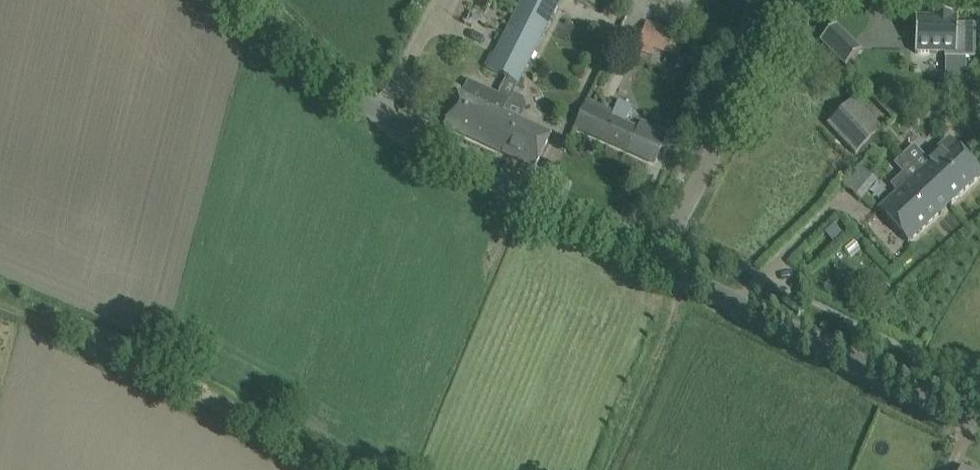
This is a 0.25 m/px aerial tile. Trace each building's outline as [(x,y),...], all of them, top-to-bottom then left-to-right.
[(487,147),(503,113),(561,0),(522,0),(488,69),(506,79),(498,95),(469,81),(463,94),(459,92),(444,126),(487,147)] [(915,18),(915,54),(945,54),(945,58),(974,58),(974,26),(957,26),(957,18),(951,18),(951,15),(933,15),(933,18),(915,18)] [(640,43),(661,50),(680,56),(686,35),(647,22),(640,43)] [(835,26),(820,42),(845,67),(861,51),(835,26)] [(641,46),(639,52),(650,57),(653,50),(641,46)] [(584,105),(582,110),(574,128),(654,164),(667,135),(649,127),(641,123),(638,129),(626,124),(633,108),(618,101),(611,118),(584,105)] [(853,101),(827,125),(856,156),(882,131),(853,101)] [(503,113),(487,147),(535,169),(544,151),(551,136),(503,113)] [(968,160),(949,139),(927,160),(914,146),(902,156),(919,175),(915,178),(945,210),(979,177),(979,173),(968,160)] [(908,244),(945,210),(915,178),(919,175),(902,156),(893,164),(902,174),(890,186),(898,194),(879,211),(908,244)] [(844,184),(862,200),(877,181),(859,166),(844,184)]
